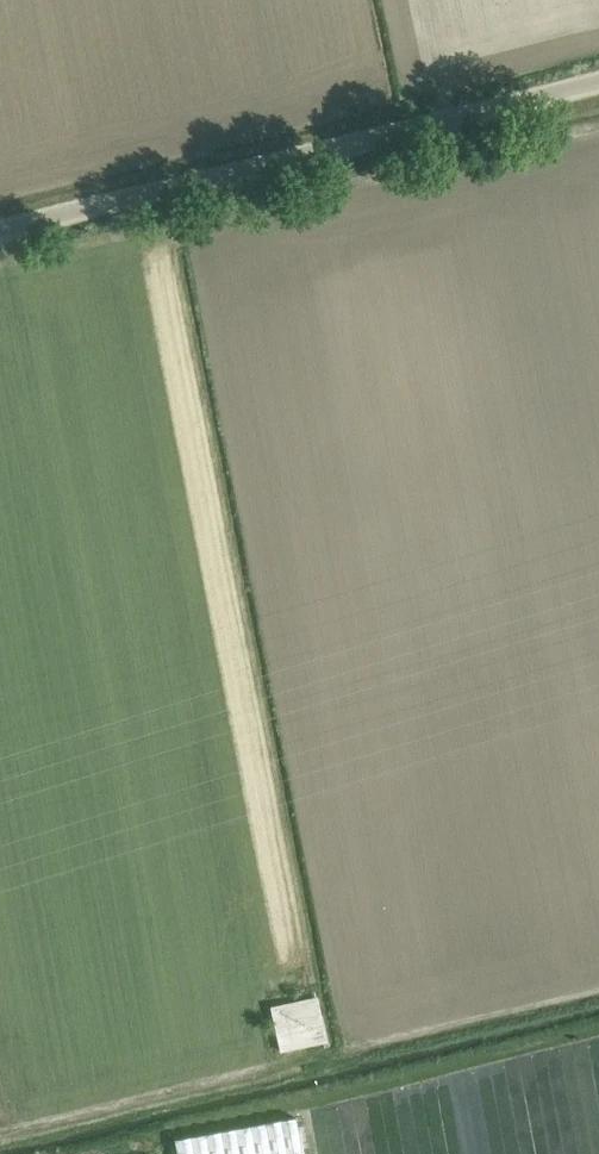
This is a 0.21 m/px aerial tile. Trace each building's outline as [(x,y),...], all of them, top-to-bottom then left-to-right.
[(321,1009),(268,1018),(278,1071),(331,1061),(321,1009)] [(180,1153),(305,1153),(298,1115),(177,1138),(180,1153)]
